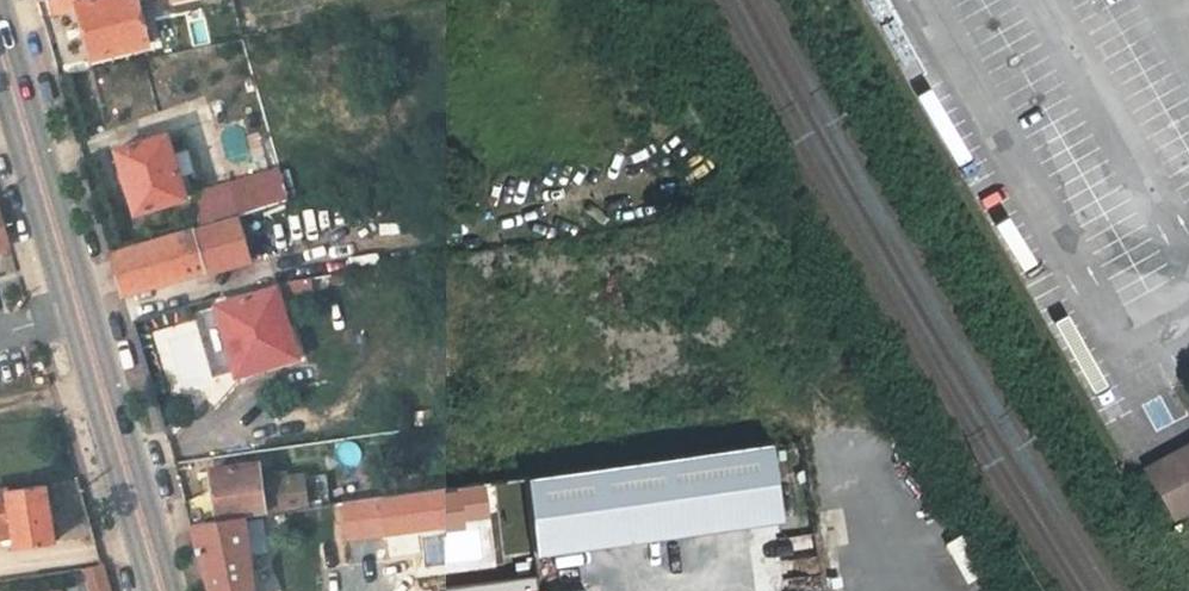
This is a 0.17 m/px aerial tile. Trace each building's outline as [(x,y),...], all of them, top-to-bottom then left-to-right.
[(52,13),(78,10),(77,4),(76,0),(50,0),(52,13)] [(77,4),(78,10),(91,60),(149,46),(137,0),(93,0),(77,4)] [(168,135),(118,151),(138,215),(188,199),(168,135)] [(280,170),(229,185),(238,217),(240,217),(290,202),(280,170)] [(206,227),(238,217),(229,185),(197,195),(206,227)] [(184,280),(203,274),(208,272),(209,275),(253,262),(240,217),(238,217),(206,227),(203,228),(195,230),(184,233),(112,254),(124,298),(184,280)] [(8,246),(0,218),(0,248),(8,246)] [(277,288),(216,307),(238,378),(297,360),(277,288)] [(1174,501),(1188,492),(1188,421),(1141,448),(1174,501)] [(245,517),(304,509),(299,475),(260,480),(258,464),(210,470),(213,491),(207,492),(208,501),(198,502),(201,523),(245,517)] [(0,494),(0,534),(17,531),(21,549),(55,543),(47,486),(0,494)] [(184,502),(191,524),(201,523),(198,502),(208,501),(207,492),(203,494),(184,502)] [(480,495),(433,497),(436,558),(483,555),(480,495)] [(530,510),(539,581),(559,579),(550,508),(530,510)] [(203,566),(211,590),(254,590),(245,517),(201,523),(191,524),(203,566)] [(103,566),(83,569),(89,590),(110,590),(103,566)]
